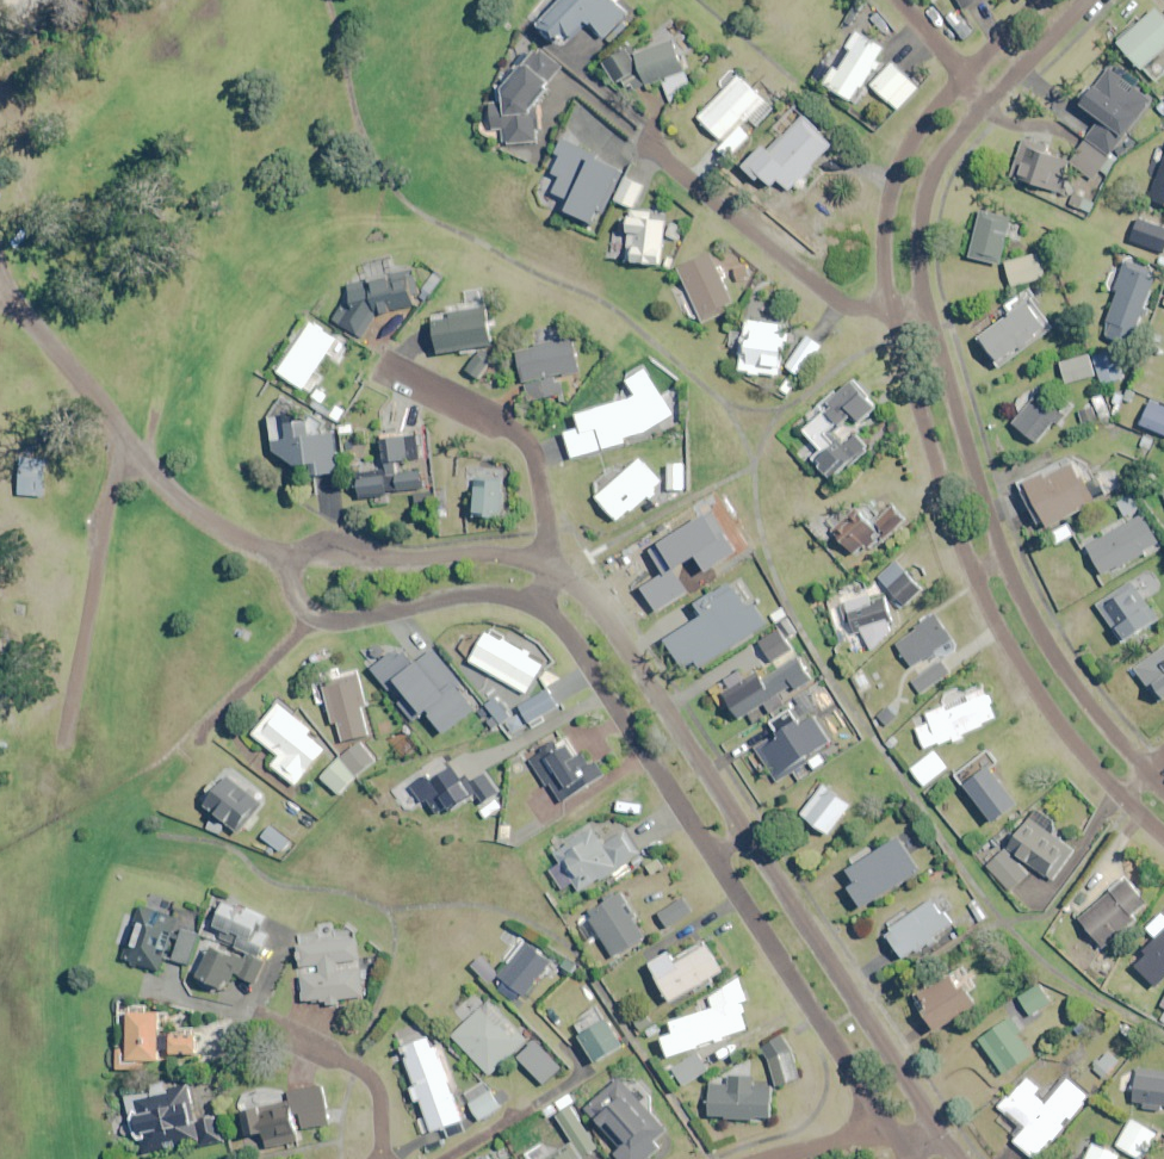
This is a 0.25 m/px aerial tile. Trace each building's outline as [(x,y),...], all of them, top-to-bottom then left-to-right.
[(615,0),(568,0),(543,29),(565,49),(589,22),(606,36),(628,11),(615,0)] [(968,11),(984,0),(960,0),(968,11)] [(1158,9),(1121,43),(1144,70),(1163,52),(1163,16),(1158,9)] [(680,37),(674,25),(657,33),(662,43),(635,57),(632,51),(607,64),(618,85),(643,72),(650,87),(664,80),(673,99),(695,87),(678,53),(700,42),(694,31),(680,37)] [(887,50),(859,32),(842,58),(828,50),(812,75),(853,102),(887,50)] [(505,144),(539,143),(539,130),(541,129),(541,117),(541,113),(535,109),(550,90),(548,89),(563,68),(536,48),(511,81),(506,88),(506,105),(493,105),(493,128),(505,128),(505,144)] [(920,89),(893,63),(872,86),(900,111),(920,89)] [(1089,138),(1094,142),(1075,167),(1093,181),(1112,156),(1152,102),(1135,89),(1139,83),(1114,64),(1096,89),(1088,84),(1077,99),(1104,118),(1089,138)] [(703,122),(701,124),(710,133),(712,130),(725,143),(719,149),(729,158),(750,137),(742,128),(750,119),(758,127),(775,110),(734,70),(720,84),(727,90),(699,118),(703,122)] [(835,146),(805,116),(771,152),(765,146),(745,167),(759,180),(763,176),(773,186),(779,180),(796,196),(809,182),(805,178),(835,146)] [(1050,190),(1072,197),(1076,187),(1064,183),(1071,163),(1046,154),(1048,149),(1025,141),(1013,177),(1050,190)] [(622,175),(623,172),(567,142),(551,172),(562,178),(554,192),(573,202),(568,211),(595,225),(610,196),(622,175)] [(1152,201),(1163,205),(1163,165),(1152,201)] [(628,178),(616,200),(633,209),(645,187),(628,178)] [(653,214),(627,211),(625,224),(624,234),(614,233),(611,259),(661,265),(667,222),(652,220),(653,214)] [(1013,221),(981,213),(969,257),(1001,265),(1013,221)] [(1140,219),(1132,241),(1163,253),(1163,228),(1140,219)] [(686,227),(672,223),(668,237),(682,241),(686,227)] [(735,302),(712,254),(680,269),(688,285),(678,289),(691,316),(701,311),(707,324),(730,312),(727,306),(735,302)] [(1047,279),(1041,255),(1008,263),(1014,287),(1047,279)] [(1104,336),(1132,346),(1143,314),(1148,316),(1151,308),(1146,307),(1156,278),(1150,276),(1153,268),(1127,259),(1123,271),(1113,267),(1106,287),(1120,292),(1104,336)] [(420,292),(414,270),(395,275),(391,260),(366,267),(370,282),(350,287),(349,301),(335,320),(359,338),(379,316),(417,305),(413,293),(420,292)] [(1054,329),(1025,291),(999,310),(1005,318),(981,337),(1004,367),(1054,329)] [(440,354),(493,346),(485,292),(468,295),(471,311),(452,314),(453,319),(435,322),(440,354)] [(279,372),(325,404),(332,394),(311,381),(339,340),(327,332),(328,329),(314,320),(279,372)] [(787,325),(743,320),(742,331),(733,330),(730,355),(742,357),(740,372),(781,377),(787,325)] [(581,374),(571,324),(539,331),(516,335),(528,396),(558,390),(556,379),(581,374)] [(808,336),(787,367),(792,370),(780,388),(790,395),(823,346),(808,336)] [(1125,379),(1116,351),(1096,358),(1105,386),(1125,379)] [(1096,377),(1090,356),(1062,364),(1067,385),(1096,377)] [(563,417),(574,458),(627,445),(626,440),(628,440),(630,439),(633,439),(635,438),(637,438),(639,437),(642,436),(644,435),(646,434),(648,433),(650,432),(652,430),(654,429),(656,428),(658,426),(676,414),(647,369),(629,381),(639,397),(616,404),(563,417)] [(838,398),(835,395),(821,407),(824,410),(802,428),(813,441),(798,454),(810,467),(816,461),(832,479),(870,446),(860,435),(868,428),(863,422),(879,409),(856,382),(838,398)] [(1039,444),(1056,424),(1061,428),(1067,421),(1059,414),(1040,396),(1016,424),(1039,444)] [(1141,445),(1152,449),(1156,437),(1163,440),(1163,407),(1152,403),(1141,431),(1146,433),(1141,445)] [(288,422),(287,417),(274,419),(279,455),(297,466),(317,463),(319,476),(341,473),(335,434),(326,435),(324,422),(316,423),(309,424),(309,419),(288,422)] [(356,474),(357,498),(393,496),(393,493),(423,489),(422,471),(397,474),(396,462),(420,459),(417,435),(384,439),(387,472),(356,474)] [(598,497),(621,523),(650,497),(661,509),(674,497),(642,459),(598,497)] [(45,461),(22,460),(20,496),(43,497),(45,461)] [(1097,504),(1076,464),(1048,479),(1046,475),(1024,486),(1047,530),(1097,504)] [(686,474),(673,474),(672,489),(686,489),(686,474)] [(502,517),(504,486),(478,484),(476,515),(502,517)] [(859,558),(883,538),(871,524),(879,517),(868,504),(836,530),(859,558)] [(907,521),(895,507),(877,523),(890,537),(907,521)] [(1161,546),(1145,517),(1128,527),(1122,518),(1102,529),(1107,538),(1089,548),(1106,577),(1161,546)] [(683,535),(679,529),(662,540),(683,572),(719,549),(702,523),(683,535)] [(747,552),(740,541),(714,558),(722,569),(747,552)] [(887,598),(902,612),(926,587),(900,561),(861,601),(847,606),(856,635),(895,623),(887,598)] [(749,608),(735,586),(713,601),(717,608),(670,639),(688,667),(697,661),(702,669),(769,625),(755,604),(749,608)] [(1159,619),(1135,587),(1104,610),(1128,642),(1159,619)] [(955,639),(937,617),(899,647),(918,669),(955,639)] [(795,653),(778,630),(751,648),(766,669),(779,660),(781,663),(795,653)] [(546,662),(494,639),(480,668),(532,691),(546,662)] [(1135,669),(1160,705),(1163,702),(1163,648),(1135,669)] [(416,665),(407,653),(398,659),(394,654),(373,670),(390,691),(395,687),(405,700),(400,704),(415,722),(429,711),(446,734),(476,711),(458,687),(462,684),(435,650),(416,665)] [(814,681),(801,659),(765,680),(761,673),(746,682),(741,673),(729,680),(735,689),(726,695),(741,720),(797,686),(799,690),(814,681)] [(952,675),(944,663),(915,683),(923,695),(952,675)] [(369,706),(361,678),(326,688),(336,724),(340,723),(345,743),(371,736),(363,708),(369,706)] [(811,719),(815,717),(836,702),(825,686),(800,703),(811,719)] [(1000,720),(985,689),(968,697),(969,699),(915,725),(927,750),(940,744),(942,747),(1000,720)] [(504,699),(491,707),(503,727),(509,738),(560,708),(550,691),(521,709),(524,715),(516,719),(504,699)] [(313,731),(280,704),(255,735),(282,757),(274,766),(298,786),(327,751),(309,736),(313,731)] [(811,719),(806,723),(795,706),(774,721),(782,732),(757,749),(780,783),(794,774),(792,770),(807,759),(815,770),(829,761),(821,750),(832,742),(815,717),(811,719)] [(899,719),(890,708),(880,716),(890,727),(899,719)] [(581,756),(568,738),(559,744),(557,741),(542,751),(544,754),(533,762),(549,785),(552,783),(566,803),(607,775),(589,750),(581,756)] [(342,760),(358,777),(376,761),(361,743),(342,760)] [(1001,764),(990,750),(957,775),(994,825),(1020,805),(993,770),(1001,764)] [(950,769),(936,751),(912,769),(926,787),(950,769)] [(358,777),(342,760),(339,757),(319,775),(338,795),(358,777)] [(445,775),(438,764),(417,777),(396,791),(410,813),(429,801),(439,818),(473,797),(455,769),(445,775)] [(500,794),(487,776),(473,785),(485,804),(500,794)] [(261,802),(230,777),(222,789),(215,784),(202,800),(240,829),(261,802)] [(853,807),(826,786),(804,815),(831,836),(853,807)] [(1012,845),(1011,846),(1049,876),(1064,856),(1069,860),(1076,851),(1054,834),(1061,826),(1040,810),(1012,845)] [(604,847),(591,826),(554,850),(563,864),(553,870),(565,889),(575,883),(582,894),(642,856),(627,833),(604,847)] [(1011,892),(1030,876),(1007,850),(1012,845),(1001,833),(978,853),(1011,892)] [(922,871),(900,837),(842,874),(863,908),(922,871)] [(1150,904),(1127,877),(1083,915),(1080,917),(1106,948),(1138,921),(1134,917),(1150,904)] [(953,909),(945,895),(887,932),(905,960),(937,940),(935,937),(954,925),(946,913),(953,909)] [(648,938),(621,896),(589,916),(616,958),(648,938)] [(695,913),(685,898),(660,915),(669,929),(695,913)] [(264,917),(228,901),(213,936),(218,938),(200,977),(229,990),(235,975),(258,985),(269,959),(262,956),(271,933),(259,928),(264,917)] [(978,902),(970,906),(981,923),(988,919),(978,902)] [(160,973),(165,958),(176,927),(179,918),(139,906),(135,918),(127,915),(118,944),(127,946),(122,961),(160,973)] [(553,963),(522,937),(494,971),(506,981),(499,989),(519,1005),(553,963)] [(302,975),(305,1002),(329,1000),(329,1007),(340,1006),(340,1000),(364,997),(362,970),(339,972),(339,962),(360,960),(358,939),(304,944),(306,966),(321,964),(322,974),(302,975)] [(1155,953),(1163,961),(1163,942),(1155,953)] [(725,972),(708,944),(677,963),(671,952),(651,964),(673,1002),(725,972)] [(979,1008),(970,993),(965,985),(960,988),(953,976),(918,996),(938,1032),(979,1008)] [(1053,1003),(1042,985),(1021,998),(1032,1017),(1053,1003)] [(748,1030),(732,986),(693,1000),(699,1015),(687,1019),(698,1048),(748,1030)] [(528,1041),(483,992),(460,1013),(469,1023),(454,1037),(491,1076),(528,1041)] [(625,1045),(595,1002),(583,1010),(588,1016),(573,1026),(600,1063),(625,1045)] [(118,1050),(117,1071),(155,1073),(155,1061),(161,1061),(161,1054),(198,1055),(198,1037),(161,1036),(162,1013),(130,1012),(129,1050),(118,1050)] [(646,1012),(635,1019),(643,1031),(654,1024),(646,1012)] [(1022,1033),(1013,1018),(982,1039),(1005,1075),(1033,1057),(1019,1035),(1022,1033)] [(1144,1036),(1127,1025),(1122,1033),(1139,1044),(1144,1036)] [(802,1080),(787,1034),(764,1042),(778,1087),(802,1080)] [(464,1122),(432,1038),(403,1049),(417,1086),(411,1088),(417,1103),(422,1100),(434,1133),(464,1122)] [(563,1069),(537,1041),(519,1058),(545,1086),(563,1069)] [(1121,1062),(1109,1053),(1095,1070),(1107,1079),(1121,1062)] [(709,1071),(699,1054),(672,1070),(683,1087),(709,1071)] [(1139,1070),(1135,1103),(1163,1107),(1163,1073),(1139,1070)] [(754,1078),(731,1077),(731,1086),(713,1086),(712,1119),(771,1120),(772,1087),(754,1086),(754,1078)] [(1066,1077),(1044,1102),(1036,1095),(1041,1089),(1028,1078),(1002,1107),(1026,1128),(1015,1141),(1036,1158),(1038,1158),(1091,1099),(1066,1077)] [(625,1082),(614,1092),(609,1087),(594,1100),(598,1105),(591,1112),(623,1148),(616,1154),(621,1158),(650,1158),(661,1149),(655,1142),(668,1131),(625,1082)] [(331,1125),(323,1085),(285,1093),(284,1088),(240,1097),(249,1137),(266,1134),(269,1148),(300,1142),(298,1132),(331,1125)] [(195,1121),(189,1087),(167,1090),(167,1093),(133,1099),(142,1153),(202,1144),(202,1146),(225,1143),(221,1117),(195,1121)] [(502,1108),(491,1092),(472,1105),(483,1121),(502,1108)] [(529,1155),(531,1158),(583,1158),(602,1148),(570,1095),(545,1110),(550,1119),(556,1116),(575,1148),(562,1156),(560,1153),(552,1157),(545,1146),(529,1155)] [(1133,1120),(1118,1146),(1140,1158),(1144,1158),(1158,1135),(1133,1120)] [(1094,1144),(1087,1158),(1121,1158),(1122,1157),(1094,1144)]
